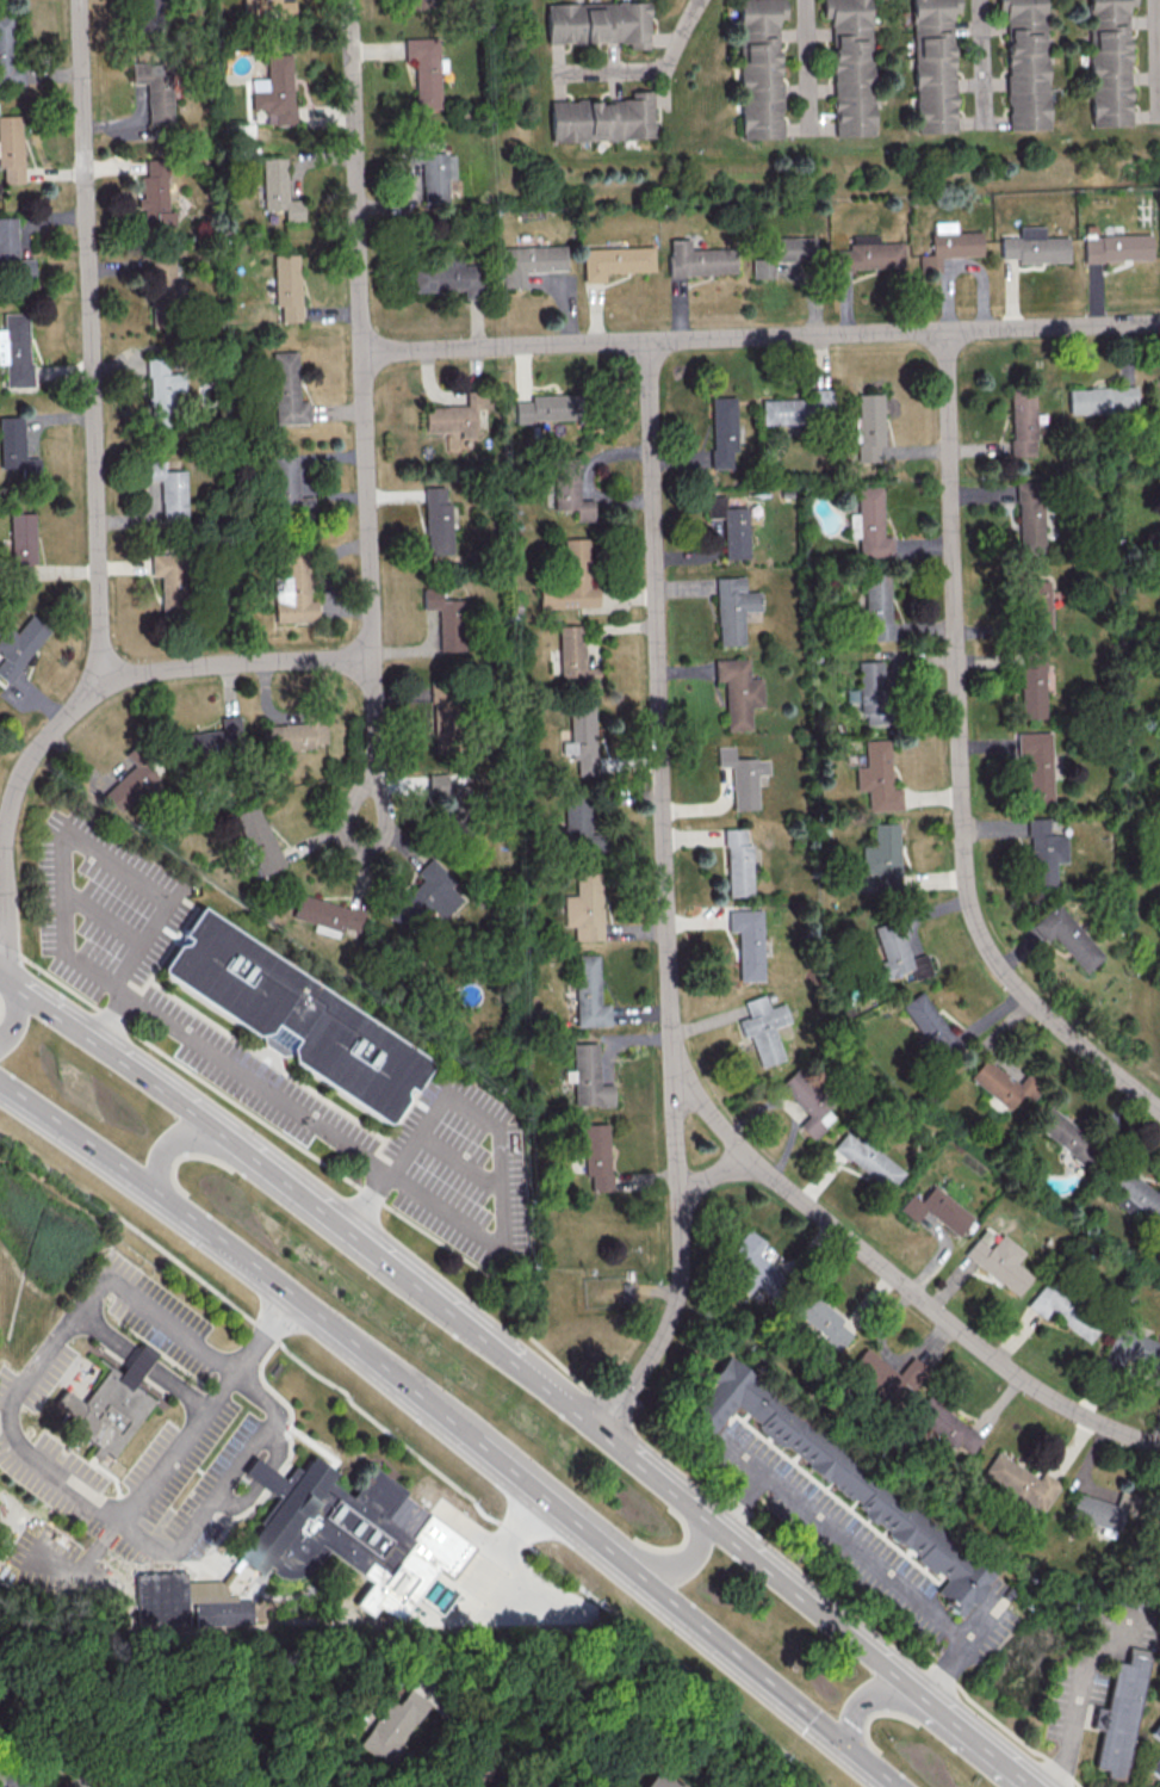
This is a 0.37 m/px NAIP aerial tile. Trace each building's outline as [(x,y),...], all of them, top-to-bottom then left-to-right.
[(135,30),(166,29),(165,0),(134,0),(135,30)] [(244,16),(296,15),(296,0),(281,0),(243,0),(244,16)] [(781,138),(779,18),(785,18),(784,0),(739,0),(741,138),(781,138)] [(822,17),(831,17),(834,136),(873,135),(870,0),(822,0),(822,17)] [(953,12),(959,12),(958,0),(913,0),(914,133),(954,132),(953,12)] [(1044,0),(997,0),(997,12),(1005,12),(1009,130),(1049,129),(1044,0)] [(1128,6),(1135,6),(1135,0),(1088,0),(1089,30),(1095,30),(1095,48),(1089,48),(1091,126),(1130,125),(1128,6)] [(546,42),(628,42),(628,48),(649,48),(649,2),(546,3),(546,42)] [(0,15),(0,84),(24,85),(24,56),(12,55),(13,15),(0,15)] [(414,59),(416,109),(440,108),(438,37),(405,38),(405,59),(414,59)] [(295,124),(292,53),(266,54),(267,78),(251,79),(252,110),(265,109),(266,125),(295,124)] [(146,82),(148,130),(173,129),(171,73),(161,74),(161,61),(131,62),(132,82),(146,82)] [(549,101),(550,141),(653,139),(651,91),(629,91),(630,99),(549,101)] [(22,183),(22,115),(0,115),(0,168),(3,168),(3,183),(22,183)] [(422,162),(423,202),(448,202),(447,178),(455,178),(454,152),(408,152),(408,163),(422,162)] [(263,210),(284,209),(284,220),(303,220),(303,199),(287,200),(286,157),(262,158),(263,210)] [(167,210),(166,159),(146,159),(146,175),(140,175),(140,198),(137,198),(137,208),(143,208),(143,228),(174,227),(174,210),(167,210)] [(0,217),(0,262),(5,262),(5,279),(34,278),(33,258),(17,258),(16,216),(0,217)] [(981,231),(955,232),(955,221),(931,222),(932,254),(919,254),(919,269),(940,268),(939,257),(982,256),(981,231)] [(1000,237),(1001,258),(1016,258),(1016,263),(1068,261),(1067,237),(1044,237),(1043,225),(1019,226),(1019,236),(1000,237)] [(1151,260),(1151,234),(1084,235),(1084,261),(1151,260)] [(903,242),(878,243),(877,235),(850,236),(851,249),(832,250),(832,270),(904,268),(903,242)] [(752,278),(773,277),(772,261),(815,260),(814,238),(751,239),(752,278)] [(690,249),(690,239),(668,240),(669,276),(736,273),(735,248),(690,249)] [(566,271),(565,245),(501,247),(503,287),(525,286),(524,272),(566,271)] [(654,271),(653,246),(583,248),(584,282),(605,282),(604,272),(654,271)] [(150,328),(174,327),(173,250),(137,251),(138,298),(150,297),(150,328)] [(281,322),(300,322),(298,253),(273,254),(274,306),(280,305),(281,322)] [(463,290),(464,298),(476,298),(475,263),(462,263),(462,260),(412,261),(413,292),(463,290)] [(2,329),(0,329),(0,363),(4,363),(5,387),(30,386),(28,312),(2,312),(2,329)] [(298,401),(296,351),(272,352),(274,423),(308,422),(307,401),(298,401)] [(168,357),(148,357),(148,424),(174,424),(174,390),(183,390),(183,375),(168,375),(168,357)] [(1068,388),(1068,414),(1135,413),(1135,387),(1068,388)] [(761,400),(761,423),(832,421),(831,388),(801,389),(801,398),(761,400)] [(424,406),(425,432),(460,431),(460,439),(476,439),(475,408),(487,408),(487,390),(466,391),(466,405),(424,406)] [(1011,457),(1036,456),(1034,391),(1009,392),(1011,457)] [(882,393),(857,394),(858,416),(855,416),(856,462),(879,461),(878,445),(883,445),(882,393)] [(514,401),(514,421),(578,419),(577,394),(529,395),(530,401),(514,401)] [(734,397),(711,397),(712,468),(735,467),(734,397)] [(20,467),(21,474),(38,473),(38,458),(24,458),(23,416),(0,416),(0,467),(20,467)] [(297,455),(272,455),(273,510),(313,509),(313,497),(298,497),(297,455)] [(185,470),(163,471),(163,458),(144,458),(145,481),(160,480),(161,519),(187,518),(185,470)] [(576,521),(593,520),(592,499),(578,500),(577,458),(552,459),(553,510),(575,509),(576,521)] [(1045,552),(1043,480),(1016,481),(1018,553),(1045,552)] [(881,486),(856,487),(857,513),(849,513),(849,537),(858,537),(858,558),(893,557),(892,536),(883,536),(881,486)] [(426,554),(452,553),(450,487),(424,487),(426,554)] [(748,558),(747,506),(725,507),(725,495),(706,496),(707,517),(723,517),(724,559),(748,558)] [(34,512),(9,513),(10,564),(35,563),(34,512)] [(539,608),(594,606),(592,537),(561,538),(562,580),(538,581),(539,608)] [(161,621),(188,621),(187,551),(150,551),(150,575),(161,575),(161,621)] [(274,622),(316,621),(315,598),(308,599),(306,552),(284,552),(284,577),(273,577),(274,622)] [(864,608),(857,608),(858,624),(871,623),(871,641),(891,640),(889,573),(863,574),(864,608)] [(743,644),(743,611),(760,611),(759,591),(744,592),(744,576),(716,577),(718,645),(743,644)] [(1020,579),(1022,633),(1051,631),(1049,578),(1020,579)] [(437,609),(439,653),(465,652),(463,599),(440,600),(439,586),(422,587),(423,609),(437,609)] [(2,655),(0,659),(0,677),(9,683),(49,628),(29,614),(16,633),(6,626),(0,635),(0,654),(2,655)] [(559,678),(588,677),(588,684),(598,684),(598,667),(583,667),(582,625),(558,626),(559,678)] [(1046,718),(1043,653),(1023,654),(1024,667),(1019,667),(1021,719),(1046,718)] [(750,706),(762,706),(761,678),(748,678),(747,658),(713,659),(714,681),(724,681),(726,730),(751,729),(750,706)] [(857,661),(859,714),(865,714),(865,725),(886,724),(884,660),(857,661)] [(431,678),(432,760),(454,759),(453,678),(431,678)] [(570,741),(561,741),(561,758),(576,757),(576,775),(596,775),(594,702),(569,703),(570,741)] [(243,753),(239,714),(220,716),(221,730),(179,733),(181,758),(243,753)] [(327,746),(326,722),(264,725),(265,749),(327,746)] [(1026,754),(1027,802),(1052,801),(1050,731),(1016,732),(1017,754),(1026,754)] [(864,740),(865,766),(855,767),(856,790),(867,790),(868,811),(901,810),(900,788),(890,789),(888,739),(864,740)] [(123,815),(164,779),(134,745),(125,754),(134,765),(103,793),(123,815)] [(716,767),(731,766),(732,809),(757,808),(756,774),(768,774),(768,757),(734,758),(734,745),(716,746),(716,767)] [(468,774),(428,773),(427,794),(468,795),(468,774)] [(564,826),(547,826),(547,851),(600,851),(600,830),(590,830),(590,793),(564,793),(564,826)] [(235,812),(255,865),(250,867),(254,878),(283,867),(259,803),(235,812)] [(1028,818),(1029,886),(1055,886),(1055,862),(1066,862),(1065,835),(1048,835),(1048,817),(1028,818)] [(872,824),(873,845),(861,846),(861,873),(874,872),(875,888),(899,887),(897,823),(872,824)] [(725,828),(727,896),(752,895),(751,843),(745,844),(745,828),(725,828)] [(441,919),(465,894),(429,858),(415,872),(421,879),(386,913),(405,932),(430,908),(441,919)] [(603,940),(601,872),(575,873),(575,895),(563,895),(563,926),(574,926),(574,940),(603,940)] [(292,918),(314,923),(312,931),(338,937),(341,926),(358,931),(363,911),(298,894),(292,918)] [(1051,935),(1085,973),(1104,956),(1056,902),(1030,925),(1045,941),(1051,935)] [(197,903),(157,966),(389,1123),(430,1059),(197,903)] [(761,909),(727,910),(727,931),(737,931),(738,981),(763,980),(763,950),(762,950),(761,909)] [(883,960),(873,963),(878,979),(910,970),(913,980),(931,974),(925,954),(908,958),(897,919),(873,926),(883,960)] [(609,1004),(600,1004),(598,954),(574,955),(576,1026),(610,1025),(609,1004)] [(903,1003),(942,1064),(963,1051),(923,990),(903,1003)] [(759,1067),(783,1059),(773,1027),(789,1022),(783,1003),(768,1008),(764,994),(743,1001),(748,1017),(738,1020),(743,1037),(750,1034),(759,1067)] [(572,1044),(574,1106),(614,1104),(613,1083),(599,1084),(598,1043),(572,1044)] [(969,1076),(1007,1111),(1022,1094),(1030,1101),(1042,1087),(1027,1073),(1016,1085),(986,1058),(969,1076)] [(778,1086),(808,1114),(798,1125),(813,1139),(839,1111),(794,1069),(778,1086)] [(1032,1124),(1084,1166),(1100,1147),(1048,1104),(1032,1124)] [(591,1191),(610,1191),(609,1123),(583,1123),(584,1175),(590,1175),(591,1191)] [(832,1147),(888,1192),(904,1172),(848,1127),(832,1147)] [(972,1218),(933,1184),(919,1201),(910,1193),(897,1208),(914,1222),(925,1210),(956,1237),(972,1218)] [(764,1241),(747,1228),(724,1260),(738,1270),(730,1281),(753,1298),(758,1290),(765,1295),(782,1271),(756,1252),(764,1241)] [(963,1254),(1016,1296),(1031,1276),(1015,1263),(1024,1252),(1000,1233),(994,1241),(981,1231),(963,1254)] [(789,1310),(840,1348),(852,1333),(840,1324),(845,1318),(805,1288),(789,1310)] [(1146,1340),(1146,1325),(1108,1326),(1109,1368),(1159,1367),(1159,1340),(1146,1340)] [(898,1373),(864,1347),(849,1366),(876,1387),(868,1397),(890,1414),(926,1368),(911,1356),(898,1373)] [(723,1361),(681,1415),(709,1437),(731,1409),(948,1577),(935,1594),(963,1616),(997,1573),(723,1361)] [(51,1403),(70,1418),(66,1427),(95,1445),(92,1454),(100,1459),(105,1452),(111,1457),(153,1400),(110,1366),(85,1403),(63,1386),(51,1403)] [(970,1455),(983,1439),(928,1394),(912,1414),(955,1449),(958,1445),(970,1455)] [(1043,1512),(1060,1483),(1042,1472),(1039,1477),(995,1451),(983,1473),(1005,1486),(996,1501),(1025,1518),(1032,1505),(1043,1512)] [(136,1571),(137,1624),(253,1621),(252,1600),(271,1572),(281,1579),(291,1579),(310,1571),(327,1553),(368,1584),(354,1606),(370,1615),(376,1609),(397,1622),(416,1599),(435,1572),(452,1578),(474,1550),(371,1470),(349,1498),(329,1484),(336,1474),(312,1458),(302,1471),(292,1466),(284,1479),(273,1472),(258,1491),(274,1501),(236,1559),(256,1573),(243,1590),(187,1593),(185,1569),(136,1571)] [(1095,1768),(1107,1769),(1105,1778),(1127,1781),(1147,1649),(1129,1646),(1126,1663),(1114,1661),(1107,1708),(1096,1706),(1093,1728),(1101,1729),(1095,1768)] [(389,1765),(403,1740),(404,1740),(427,1699),(407,1688),(397,1704),(386,1698),(358,1747),(389,1765)] [(1150,1734),(1159,1741),(1159,1720),(1150,1734)] [(1147,1769),(1159,1779),(1159,1751),(1147,1769)] [(646,1786),(677,1786),(659,1773),(646,1786)]
